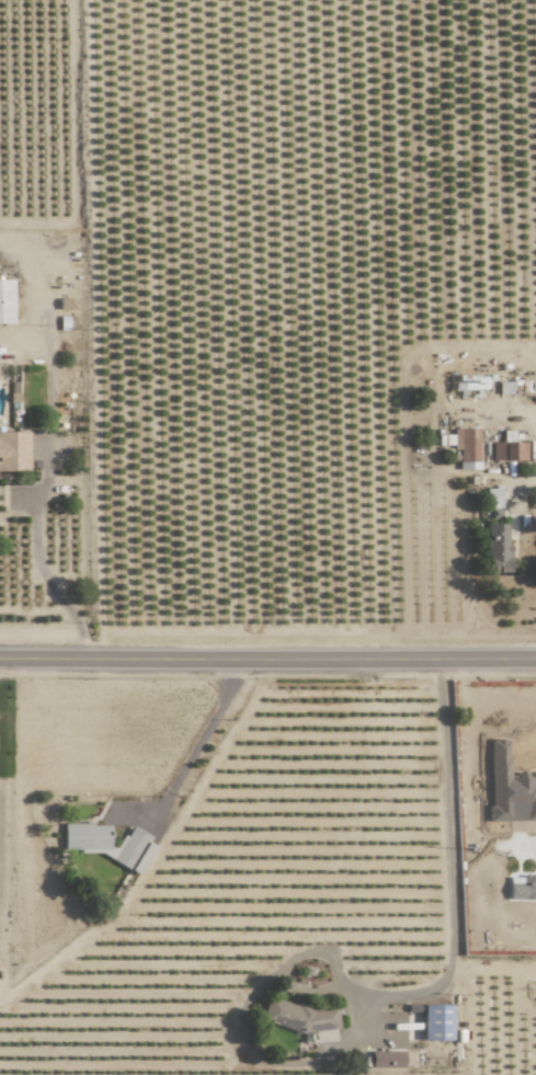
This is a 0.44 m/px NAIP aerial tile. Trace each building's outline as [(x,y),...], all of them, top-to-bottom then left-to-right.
[(0,280),(0,323),(12,323),(12,279),(0,280)] [(480,469),(480,428),(455,428),(455,469),(480,469)] [(0,433),(0,471),(29,471),(29,433),(0,433)] [(535,459),(535,441),(492,442),(492,460),(535,459)] [(486,506),(490,506),(491,519),(502,519),(501,487),(485,487),(486,506)] [(510,574),(509,524),(486,524),(487,574),(510,574)] [(535,821),(535,777),(508,777),(508,739),(491,740),(491,821),(535,821)] [(64,850),(77,850),(82,852),(97,852),(140,875),(151,854),(151,836),(131,826),(126,836),(122,836),(116,847),(110,847),(110,826),(95,826),(91,823),(64,823),(64,850)] [(535,900),(535,876),(508,877),(509,900),(535,900)] [(336,1006),(317,1008),(297,1002),(296,1005),(267,997),(261,1021),(299,1032),(300,1039),(297,1050),(316,1049),(315,1035),(316,1031),(338,1029),(336,1006)] [(451,1005),(423,1005),(423,1040),(450,1040),(451,1005)] [(404,1068),(403,1050),(370,1050),(371,1068),(404,1068)]
